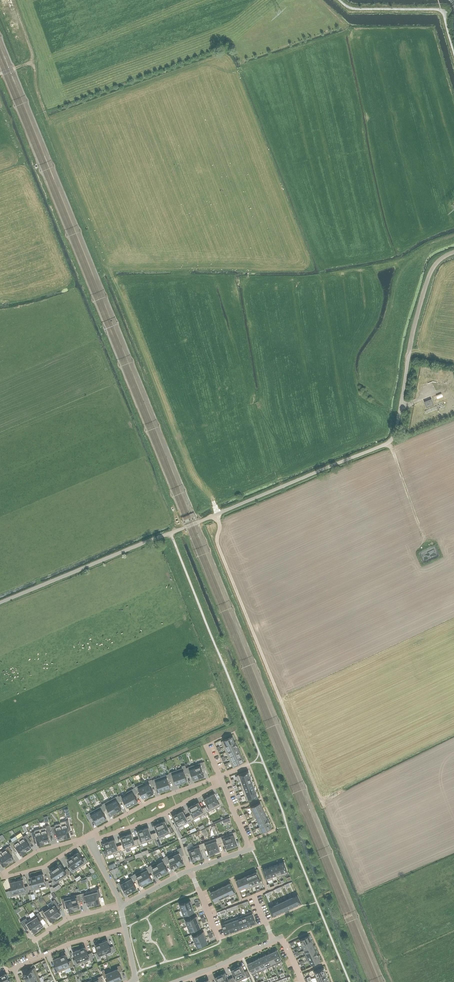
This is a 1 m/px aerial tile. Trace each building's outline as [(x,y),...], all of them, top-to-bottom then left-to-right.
[(434,405),(432,399),(425,402),(427,408),(434,405)] [(235,741),(232,736),(221,742),(223,747),(235,741)] [(226,752),(237,746),(235,741),(223,747),(226,752)] [(239,751),(237,746),(226,752),(228,757),(239,751)] [(230,762),(242,756),(239,751),(228,757),(230,762)] [(242,756),(230,762),(233,766),(244,761),(242,756)] [(205,768),(203,762),(200,763),(194,765),(199,778),(200,777),(200,778),(204,777),(204,776),(205,776),(202,769),(205,768)] [(186,768),(185,765),(182,766),(182,768),(177,770),(182,783),(187,781),(185,774),(187,773),(186,768)] [(186,768),(187,773),(188,774),(191,773),(193,780),(194,779),(195,780),(198,779),(198,778),(199,778),(194,765),(189,767),(186,768)] [(169,774),(171,779),(174,778),(176,785),(182,783),(177,770),(171,772),(169,773),(169,774)] [(248,771),(237,775),(239,780),(250,776),(248,771)] [(162,779),(161,779),(165,790),(171,788),(168,781),(171,780),(171,779),(169,774),(166,775),(167,777),(162,779)] [(250,776),(239,780),(239,781),(240,780),(242,785),(241,785),(241,786),(252,781),(250,776)] [(152,780),(154,785),(154,786),(157,785),(159,792),(165,790),(161,779),(162,779),(161,777),(155,779),(152,780)] [(144,785),(144,786),(148,796),(154,793),(151,786),(154,785),(152,780),(152,779),(148,781),(149,783),(144,785)] [(252,781),(241,786),(242,789),(243,791),(254,787),(252,781)] [(134,788),(137,793),(140,791),(143,798),(148,796),(144,786),(144,785),(143,783),(137,786),(135,787),(134,787),(134,788)] [(254,787),(243,791),(244,796),(256,792),(254,787)] [(127,794),(127,793),(133,804),(138,801),(134,795),(137,793),(134,788),(131,790),(126,792),(127,794)] [(256,792),(244,796),(246,801),(258,797),(256,792)] [(118,797),(121,801),(121,802),(124,800),(127,807),(133,804),(127,793),(127,794),(122,796),(121,795),(118,797)] [(218,800),(214,794),(209,796),(215,808),(220,805),(223,804),(220,798),(218,800)] [(118,797),(118,796),(115,797),(110,800),(116,812),(121,809),(118,802),(121,801),(118,797)] [(215,808),(209,796),(204,799),(207,805),(204,807),(207,812),(210,811),(215,808)] [(111,815),(116,812),(110,800),(105,803),(102,804),(102,805),(105,810),(108,808),(111,815)] [(207,812),(204,807),(202,808),(198,802),(197,803),(196,802),(193,804),(194,805),(193,805),(199,816),(205,814),(207,812)] [(252,812),(252,813),(262,808),(260,803),(250,808),(252,812)] [(105,810),(102,805),(100,807),(95,810),(101,821),(106,819),(103,812),(105,811),(105,810)] [(192,821),(194,819),(199,816),(193,805),(188,808),(191,814),(189,816),(192,821)] [(255,818),(265,813),(262,808),(252,813),(252,812),(251,813),(254,818),(255,818)] [(95,810),(89,812),(87,814),(90,819),(92,818),(96,824),(101,821),(95,810)] [(192,821),(189,816),(186,817),(183,811),(177,814),(184,825),(189,822),(192,821)] [(267,818),(265,813),(255,818),(257,823),(267,818)] [(184,825),(177,814),(172,817),(176,823),(173,824),(176,829),(178,828),(184,825)] [(269,823),(267,818),(257,823),(259,827),(259,828),(269,823)] [(64,837),(70,836),(68,829),(71,828),(68,820),(60,822),(60,823),(64,837)] [(165,821),(160,823),(165,835),(170,833),(173,832),(171,826),(168,827),(165,821)] [(55,826),(52,827),(53,833),(56,832),(58,839),(64,837),(60,823),(54,825),(55,826)] [(154,833),(156,838),(156,839),(159,838),(165,835),(160,823),(154,826),(157,832),(154,833)] [(272,828),(269,823),(259,828),(259,827),(258,828),(260,833),(272,828)] [(46,827),(40,828),(44,843),(45,842),(46,843),(49,842),(49,841),(50,841),(48,834),(51,833),(49,825),(46,826),(46,827)] [(156,839),(156,838),(154,833),(151,834),(148,827),(143,829),(147,842),(153,840),(156,839)] [(44,843),(40,828),(34,830),(34,831),(32,832),(33,838),(36,837),(38,844),(44,843)] [(147,842),(143,829),(137,831),(140,838),(137,839),(139,845),(142,844),(147,842)] [(233,832),(227,834),(231,846),(237,844),(235,838),(238,837),(236,831),(233,832)] [(131,833),(126,835),(130,848),(136,846),(139,845),(137,839),(134,840),(131,833)] [(30,840),(26,834),(24,836),(23,835),(18,838),(26,851),(27,850),(27,851),(30,849),(30,848),(31,847),(27,841),(30,840)] [(222,836),(219,837),(221,843),(224,842),(226,848),(231,846),(227,834),(222,836)] [(130,848),(126,835),(120,837),(123,844),(120,845),(122,851),(125,850),(130,848)] [(216,838),(210,840),(214,853),(220,851),(218,844),(221,843),(219,837),(216,838)] [(18,838),(13,842),(12,841),(9,843),(14,850),(17,848),(21,854),(26,851),(18,838)] [(122,851),(120,845),(117,846),(114,840),(109,842),(113,854),(119,852),(122,851)] [(205,842),(202,843),(204,849),(207,848),(209,855),(214,853),(210,840),(205,842)] [(113,854),(109,842),(103,843),(106,850),(103,851),(105,857),(108,856),(113,854)] [(199,844),(193,846),(197,859),(203,857),(201,850),(204,849),(202,843),(199,844)] [(187,845),(184,847),(187,855),(190,854),(192,861),(197,859),(193,846),(188,848),(187,845)] [(9,846),(1,851),(8,862),(13,859),(9,853),(12,851),(9,846)] [(184,855),(181,847),(177,849),(178,852),(174,854),(173,854),(178,865),(184,863),(181,856),(184,855)] [(0,850),(0,861),(3,866),(8,862),(1,851),(0,850)] [(78,852),(73,856),(80,867),(85,864),(88,862),(85,857),(82,859),(78,852)] [(167,863),(170,861),(173,868),(178,865),(173,854),(174,854),(173,853),(167,856),(166,856),(164,857),(164,858),(167,863)] [(69,867),(72,872),(75,871),(80,867),(73,856),(67,859),(71,866),(69,867)] [(163,874),(168,871),(164,865),(167,863),(164,858),(161,859),(163,861),(158,864),(157,864),(163,874)] [(157,877),(163,874),(157,864),(158,864),(156,862),(151,865),(148,866),(151,872),(154,870),(157,877)] [(283,875),(288,873),(284,862),(279,864),(283,875)] [(70,873),(67,868),(65,870),(61,864),(59,865),(59,864),(55,866),(56,867),(55,867),(62,879),(68,875),(70,873)] [(283,875),(279,864),(273,866),(277,877),(283,875)] [(152,880),(149,873),(151,872),(148,866),(146,868),(140,871),(147,883),(152,880)] [(273,866),(268,868),(272,879),(273,879),(272,877),(276,875),(277,877),(273,866)] [(54,884),(57,882),(62,879),(55,867),(54,868),(54,867),(50,870),(51,870),(50,871),(54,877),(51,879),(54,884)] [(272,879),(268,868),(263,869),(267,881),(272,879)] [(138,879),(142,885),(143,885),(143,886),(147,884),(146,883),(147,883),(140,871),(135,874),(133,875),(135,880),(138,879)] [(251,874),(256,885),(261,883),(257,872),(251,874)] [(46,886),(47,887),(50,886),(48,880),(45,881),(43,874),(37,875),(40,887),(46,886)] [(251,874),(246,876),(251,888),(256,885),(251,874)] [(31,877),(32,884),(29,885),(31,891),(34,890),(41,888),(40,887),(37,875),(31,877)] [(136,888),(133,882),(135,880),(133,875),(130,877),(124,879),(125,881),(125,880),(131,891),(136,888)] [(246,876),(241,878),(245,887),(245,888),(246,890),(251,888),(246,876)] [(245,888),(245,887),(241,878),(236,880),(240,890),(245,888)] [(26,892),(29,892),(28,886),(25,887),(23,879),(22,880),(21,879),(17,880),(18,881),(17,881),(20,894),(26,892)] [(126,894),(131,891),(125,880),(125,881),(120,883),(120,882),(117,884),(120,889),(122,887),(126,894)] [(17,881),(10,883),(12,890),(9,891),(11,897),(14,896),(20,894),(17,881)] [(230,895),(230,896),(230,897),(236,894),(230,883),(225,885),(230,895)] [(230,896),(230,895),(225,885),(220,888),(225,897),(224,897),(225,898),(230,896)] [(99,888),(90,891),(94,904),(100,902),(98,895),(101,894),(99,888)] [(224,897),(225,897),(220,888),(215,890),(220,899),(224,897)] [(220,899),(215,890),(210,892),(215,902),(220,899)] [(88,905),(94,904),(90,891),(82,893),(83,899),(86,898),(88,905)] [(79,894),(71,896),(74,909),(80,908),(78,901),(81,900),(79,894)] [(298,895),(293,897),(296,905),(301,903),(298,895)] [(66,904),(68,911),(74,909),(71,896),(61,899),(63,905),(66,904)] [(293,897),(288,899),(292,907),(296,905),(293,897)] [(48,906),(56,917),(61,914),(57,908),(59,906),(55,899),(52,901),(47,904),(48,906)] [(288,899),(283,901),(287,909),(292,907),(288,899)] [(182,910),(192,906),(190,901),(180,904),(182,910)] [(283,901),(279,903),(283,911),(287,909),(283,901)] [(279,903),(274,905),(278,913),(283,911),(279,903)] [(274,905),(269,908),(273,916),(278,913),(274,905)] [(56,917),(48,906),(41,911),(44,916),(46,915),(50,921),(56,917)] [(192,906),(182,910),(184,915),(194,912),(192,906)] [(252,911),(247,913),(251,925),(256,923),(252,911)] [(38,912),(31,918),(38,929),(43,925),(39,919),(42,918),(38,912)] [(246,926),(251,925),(247,913),(241,915),(246,926)] [(246,927),(246,926),(241,915),(236,917),(240,929),(246,927)] [(188,926),(198,922),(199,922),(197,916),(185,921),(188,926)] [(240,929),(236,917),(231,919),(235,930),(235,931),(240,929)] [(38,929),(31,918),(27,920),(26,918),(20,921),(25,929),(29,926),(33,932),(34,932),(35,932),(38,930),(37,930),(38,929)] [(226,921),(230,932),(235,930),(231,919),(226,921)] [(221,923),(225,934),(230,932),(226,921),(221,923)] [(198,922),(188,926),(190,932),(200,927),(198,922)] [(195,942),(205,937),(205,938),(206,937),(204,931),(193,937),(195,942)] [(300,940),(302,945),(311,941),(309,936),(300,940)] [(205,937),(195,942),(198,947),(208,943),(205,938),(205,937)] [(115,951),(113,946),(110,947),(107,940),(106,941),(106,940),(102,942),(101,943),(106,954),(112,952),(112,953),(115,951)] [(302,945),(304,950),(313,946),(311,941),(302,945)] [(95,945),(98,952),(95,953),(97,959),(101,957),(100,956),(106,954),(101,943),(95,945)] [(303,950),(305,955),(316,950),(313,946),(304,950),(303,950)] [(85,947),(79,949),(84,962),(90,959),(93,958),(91,953),(88,954),(85,947)] [(79,949),(73,952),(76,959),(73,960),(76,966),(79,965),(79,964),(84,962),(79,949)] [(277,950),(272,952),(277,963),(282,961),(277,950)] [(307,961),(309,960),(318,956),(316,950),(305,955),(304,956),(307,961)] [(267,955),(272,965),(277,963),(272,952),(267,955)] [(267,955),(267,954),(262,957),(267,968),(272,965),(267,955)] [(66,955),(60,957),(65,969),(71,967),(74,966),(71,960),(68,961),(66,955)] [(309,960),(311,965),(320,961),(318,956),(309,960)] [(60,957),(54,959),(56,966),(54,968),(56,973),(59,972),(65,969),(60,957)] [(257,959),(262,970),(267,968),(262,957),(257,959)] [(257,959),(252,961),(257,972),(262,970),(257,959)] [(247,964),(252,975),(257,972),(252,961),(247,964)] [(116,981),(122,979),(119,972),(122,971),(120,965),(117,967),(118,969),(112,971),(116,981)] [(247,970),(245,972),(242,965),(236,968),(242,980),(250,976),(247,970)] [(242,980),(236,968),(235,967),(233,968),(233,969),(231,970),(234,977),(231,978),(233,981),(236,981),(242,980)] [(25,978),(37,973),(35,968),(23,973),(25,978)] [(325,973),(323,968),(313,972),(315,977),(325,973)] [(112,971),(106,974),(104,970),(101,971),(104,978),(107,977),(109,981),(115,981),(116,981),(112,971)] [(9,979),(6,973),(0,976),(0,981),(2,981),(9,979)] [(25,978),(27,981),(29,981),(39,978),(37,973),(25,978)] [(231,978),(228,979),(225,973),(220,975),(223,981),(233,981),(231,978)] [(315,977),(317,981),(327,978),(325,973),(315,977)]
